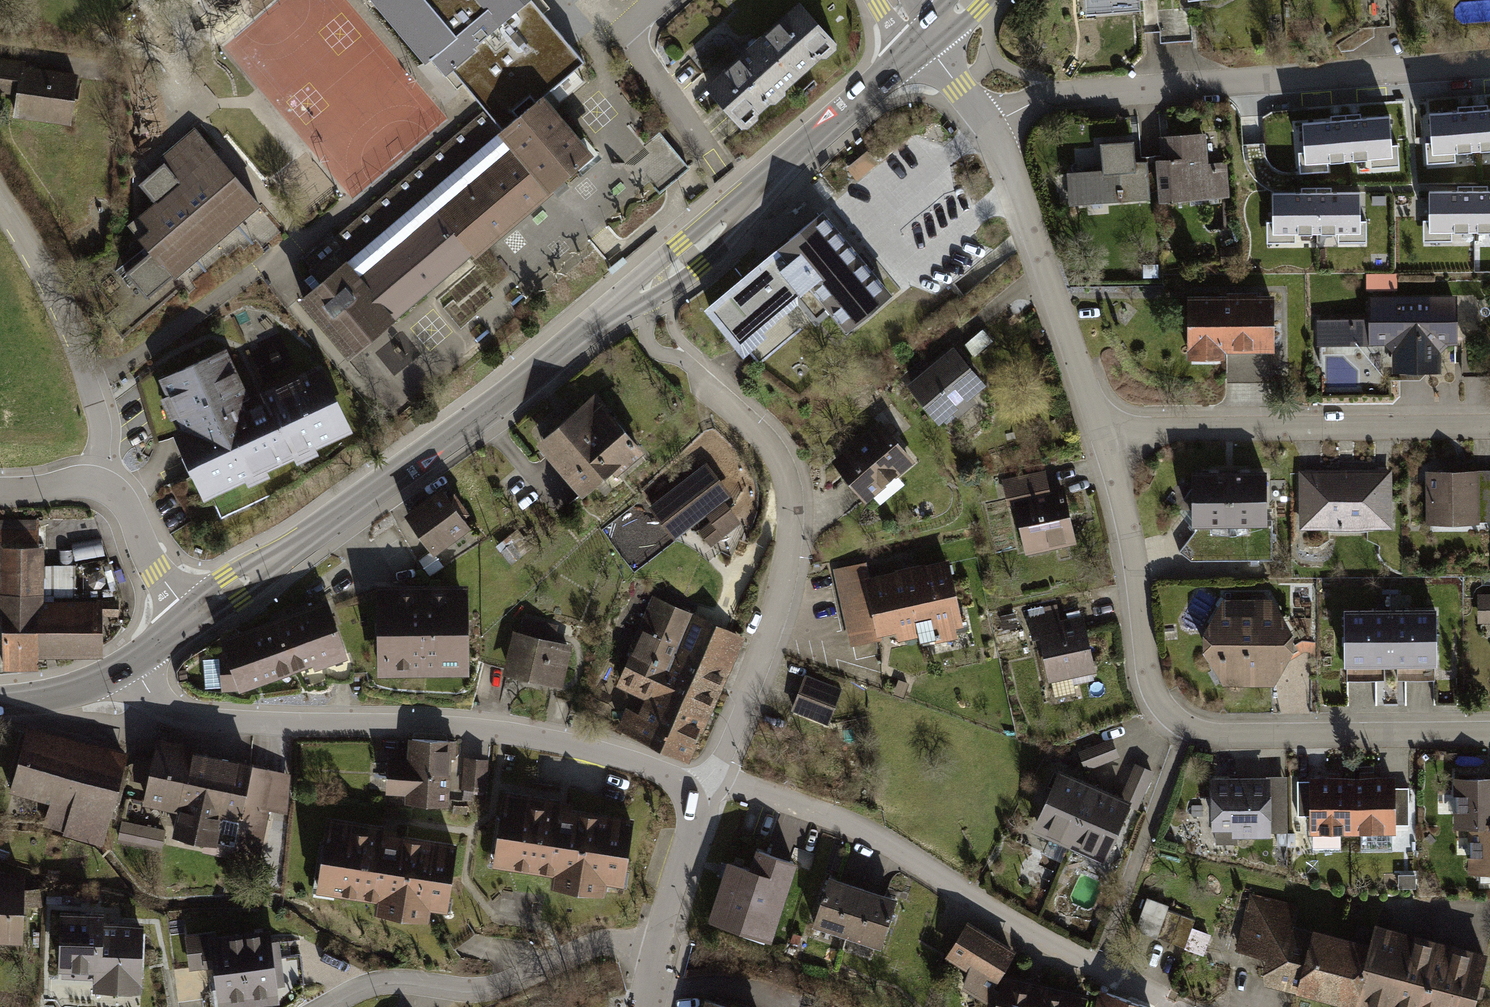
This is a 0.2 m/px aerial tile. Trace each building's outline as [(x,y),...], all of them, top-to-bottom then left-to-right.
[(303,298),(353,358),(588,164),(534,99),(579,62),(552,30),(527,0),(368,0),(423,65),(431,58),(456,89),(467,80),(508,129),(303,298)] [(1156,0),(1088,0),(1089,16),(1139,13),(1138,1),(1156,0)] [(756,45),(707,89),(744,131),(750,131),(760,123),(760,118),(773,107),(777,107),(788,97),(788,92),(824,60),(829,61),(839,52),(839,47),(801,4),(756,45)] [(0,62),(0,95),(20,98),(16,122),(71,131),(80,75),(0,62)] [(1475,153),(1489,151),(1489,110),(1471,112),(1475,153)] [(1428,116),(1432,157),(1475,153),(1471,112),(1428,116)] [(1345,122),(1349,162),(1394,158),(1390,117),(1345,122)] [(1302,125),(1305,166),(1349,162),(1345,122),(1302,125)] [(157,205),(129,229),(149,252),(121,275),(145,303),(260,205),(196,131),(157,165),(160,168),(140,186),(157,205)] [(667,131),(629,162),(658,197),(695,166),(667,131)] [(1205,137),(1156,139),(1160,203),(1233,199),(1231,164),(1207,165),(1205,137)] [(1065,173),(1068,207),(1148,200),(1144,162),(1134,163),(1132,142),(1100,145),(1103,169),(1065,173)] [(1472,234),(1489,234),(1489,193),(1471,194),(1472,234)] [(1315,195),(1316,236),(1361,235),(1361,194),(1315,195)] [(1428,194),(1428,235),(1472,234),(1471,194),(1428,194)] [(1272,196),(1272,237),(1316,236),(1315,195),(1272,196)] [(825,216),(707,313),(745,360),(751,355),(759,365),(812,321),(818,329),(833,317),(848,335),(893,298),(825,216)] [(1225,293),(1184,294),(1185,357),(1227,356),(1227,383),(1272,382),(1271,292),(1225,293)] [(1458,293),(1368,294),(1368,318),(1369,345),(1395,343),(1391,350),(1391,371),(1440,371),(1440,349),(1444,346),(1447,341),(1458,341),(1458,293)] [(1369,345),(1368,318),(1315,319),(1316,346),(1369,345)] [(238,336),(160,371),(182,420),(172,425),(203,495),(360,426),(329,354),(259,385),(238,336)] [(922,359),(900,377),(936,422),(983,384),(952,346),(928,365),(922,359)] [(643,447),(593,390),(563,416),(536,440),(582,492),(611,467),(615,472),(643,447)] [(882,421),(836,460),(868,498),(914,459),(882,421)] [(705,460),(650,503),(675,535),(705,512),(723,498),(730,493),(705,460)] [(1340,469),(1298,470),(1299,530),(1392,528),(1391,468),(1340,469)] [(999,479),(1006,505),(1013,504),(1024,553),(1073,541),(1060,485),(1047,489),(1042,469),(999,479)] [(1214,469),(1189,470),(1190,525),(1264,525),(1263,469),(1245,469),(1214,469)] [(1479,523),(1479,470),(1459,470),(1425,470),(1426,523),(1479,523)] [(1479,470),(1479,523),(1489,522),(1489,470),(1479,470)] [(441,484),(404,512),(432,550),(468,523),(462,515),(469,511),(453,489),(448,493),(445,491),(441,484)] [(740,521),(723,498),(705,512),(710,520),(698,530),(710,545),(740,521)] [(105,601),(55,601),(55,595),(45,595),(46,548),(40,548),(40,521),(0,521),(0,620),(5,620),(5,670),(41,670),(41,658),(104,658),(104,618),(105,601)] [(432,550),(418,559),(429,575),(442,566),(432,550)] [(867,561),(833,568),(849,644),(920,629),(922,640),(965,631),(950,557),(925,562),(925,560),(907,564),(894,567),(894,569),(870,574),(867,561)] [(377,583),(378,673),(468,672),(467,582),(377,583)] [(1477,593),(1478,622),(1489,622),(1489,593),(1477,593)] [(688,761),(743,635),(653,596),(641,625),(645,626),(633,653),(629,651),(615,685),(642,697),(637,708),(625,703),(614,729),(688,761)] [(1270,598),(1220,598),(1201,633),(1202,650),(1224,684),(1271,685),(1276,676),(1291,649),(1290,632),(1270,598)] [(326,599),(219,635),(225,652),(218,652),(221,690),(237,689),(311,663),(313,667),(346,657),(326,599)] [(105,601),(104,618),(120,618),(120,602),(105,601)] [(1082,614),(1060,619),(1056,605),(1024,612),(1029,637),(1037,635),(1048,681),(1050,681),(1054,698),(1076,693),(1074,684),(1093,680),(1091,671),(1094,671),(1082,614)] [(1436,605),(1341,606),(1342,666),(1384,665),(1398,664),(1439,663),(1436,605)] [(513,628),(503,670),(563,684),(573,642),(555,637),(558,623),(524,615),(520,629),(513,628)] [(841,688),(806,675),(793,708),(829,722),(841,688)] [(26,726),(8,791),(50,802),(43,827),(99,842),(123,752),(26,726)] [(155,736),(141,801),(176,808),(171,831),(231,844),(249,764),(250,757),(201,746),(165,738),(155,736)] [(453,804),(455,740),(408,738),(408,760),(391,760),(390,791),(405,791),(405,802),(453,804)] [(1111,739),(1078,751),(1085,770),(1118,758),(1111,739)] [(489,760),(462,759),(461,791),(488,792),(489,760)] [(1134,763),(1120,795),(1129,800),(1127,805),(1136,809),(1154,772),(1134,763)] [(249,764),(231,844),(260,851),(268,809),(287,812),(290,772),(249,764)] [(1058,769),(1031,831),(1103,862),(1127,805),(1129,800),(1120,795),(1107,790),(1082,779),(1058,769)] [(1241,776),(1209,776),(1210,830),(1214,830),(1215,845),(1238,845),(1238,839),(1271,839),(1271,834),(1288,834),(1287,775),(1241,776)] [(1336,777),(1309,777),(1309,781),(1309,815),(1309,835),(1394,834),(1394,823),(1394,788),(1394,776),(1368,777),(1336,777)] [(1452,779),(1452,827),(1468,827),(1469,873),(1489,873),(1489,778),(1452,779)] [(1309,815),(1309,781),(1296,781),(1297,815),(1309,815)] [(503,788),(490,866),(550,876),(548,885),(606,895),(608,885),(619,887),(631,816),(560,804),(561,798),(503,788)] [(1408,788),(1394,788),(1394,823),(1408,823),(1408,788)] [(165,828),(121,819),(116,841),(160,850),(165,828)] [(330,819),(320,885),(378,893),(375,909),(433,917),(436,901),(453,903),(463,838),(330,819)] [(725,857),(707,919),(773,939),(797,858),(755,846),(750,864),(725,857)] [(24,941),(25,911),(27,869),(0,868),(0,940),(24,941)] [(830,873),(813,924),(880,946),(897,895),(892,894),(835,874),(830,873)] [(1415,874),(1398,875),(1398,888),(1415,888),(1415,874)] [(1249,893),(1245,910),(1234,951),(1264,959),(1261,971),(1263,983),(1353,1006),(1472,1006),(1476,991),(1487,952),(1373,922),(1368,942),(1293,923),(1298,906),(1249,893)] [(1168,906),(1147,898),(1135,930),(1146,934),(1156,938),(1166,911),(1168,906)] [(55,971),(92,971),(100,972),(101,920),(101,910),(57,909),(55,971)] [(1194,920),(1166,911),(1156,938),(1183,948),(1192,926),(1194,920)] [(945,956),(967,969),(964,989),(993,1006),(996,1006),(1000,988),(995,985),(1000,977),(1018,949),(967,919),(945,956)] [(116,920),(101,920),(100,972),(92,971),(91,991),(139,992),(141,921),(116,920)] [(1192,926),(1183,948),(1202,956),(1211,934),(1192,926)] [(219,1006),(246,1006),(278,1002),(270,949),(268,928),(215,935),(214,929),(183,933),(188,970),(214,967),(219,1006)] [(1089,993),(1071,989),(1029,980),(1003,974),(1000,988),(996,1006),(1086,1006),(1089,993)] [(1100,989),(1095,1006),(1157,1006),(1100,989)]
